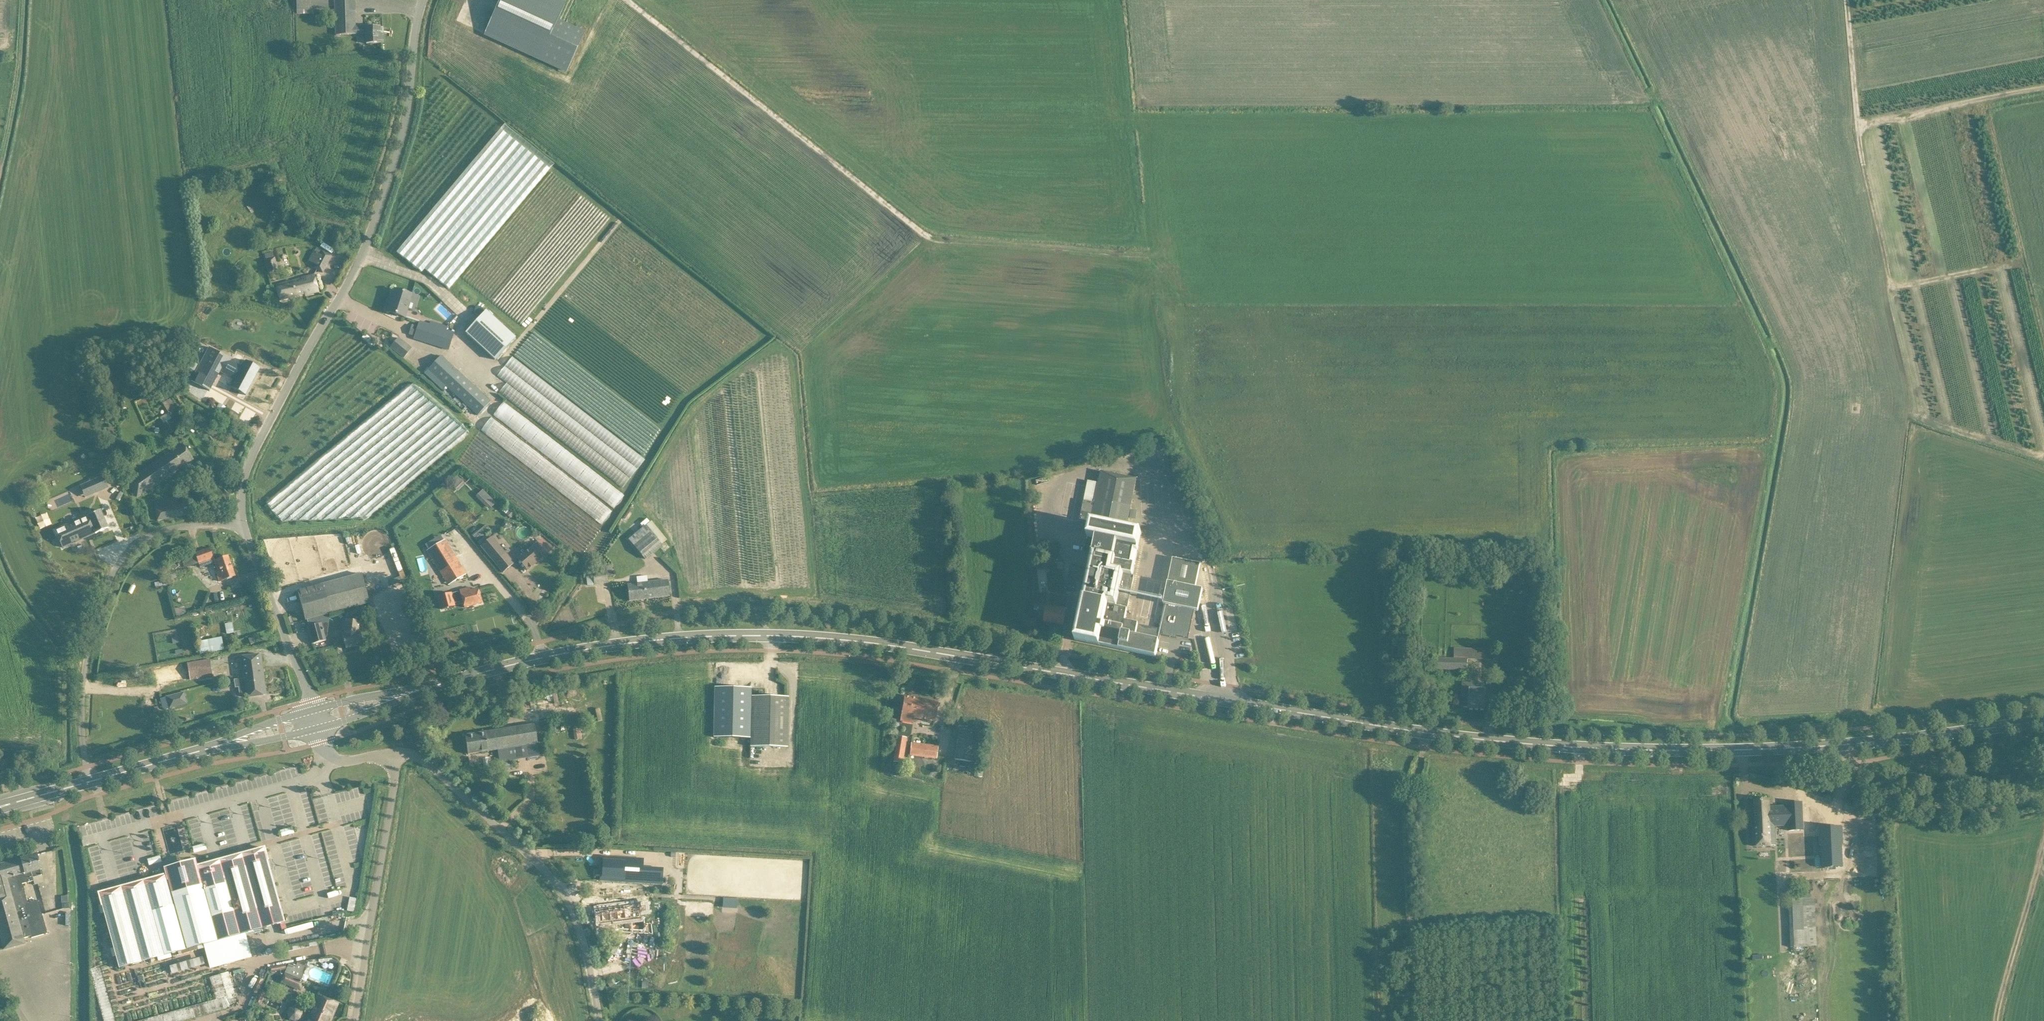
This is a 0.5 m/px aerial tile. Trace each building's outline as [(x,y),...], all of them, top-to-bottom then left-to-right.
[(297,10),(297,15),(303,14),(314,14),(314,10),(329,9),(329,0),(297,0),(297,10)] [(356,34),(366,34),(367,44),(383,43),(383,35),(380,35),(379,28),(375,28),(375,25),(366,25),(366,28),(356,28),(356,27),(355,0),(335,0),(336,35),(356,34)] [(485,34),(567,71),(585,32),(558,20),(565,4),(556,0),(500,0),(485,34)] [(276,257),(265,260),(268,272),(279,270),(276,257)] [(316,261),(312,267),(314,268),(323,273),(326,267),(316,261)] [(276,284),(280,301),(305,294),(305,296),(319,292),(314,274),(276,284)] [(388,312),(398,315),(404,317),(409,303),(417,305),(419,297),(395,289),(388,312)] [(515,338),(486,311),(466,333),(495,360),(515,338)] [(415,335),(414,338),(449,348),(455,331),(447,329),(448,327),(430,321),(430,324),(419,321),(417,327),(412,325),(410,333),(415,335)] [(364,334),(362,338),(371,345),(374,342),(365,334),(364,334)] [(398,338),(391,348),(394,350),(402,341),(398,338)] [(199,377),(196,382),(211,390),(225,363),(206,353),(194,374),(199,377)] [(441,355),(424,374),(442,390),(458,372),(441,355)] [(623,487),(645,459),(512,356),(498,375),(511,385),(507,390),(516,397),(513,400),(542,423),(543,421),(547,424),(548,422),(556,428),(556,427),(567,436),(563,441),(623,487)] [(232,387),(246,395),(260,368),(246,361),(232,387)] [(173,421),(169,413),(176,409),(170,399),(162,403),(168,413),(160,418),(163,424),(162,425),(168,435),(176,431),(171,422),(173,421)] [(493,416),(615,507),(626,493),(503,402),(493,416)] [(225,407),(220,404),(217,409),(222,412),(225,407)] [(479,433),(604,522),(614,507),(489,419),(479,433)] [(127,483),(131,489),(137,497),(194,459),(183,443),(165,455),(127,483)] [(1125,622),(1134,576),(1133,575),(1142,533),(1126,530),(1136,483),(1137,479),(1137,478),(1101,471),(1101,472),(1099,483),(1088,481),(1082,510),(1080,521),(1090,524),(1087,539),(1085,553),(1093,554),(1090,567),(1091,567),(1087,583),(1084,599),(1083,599),(1075,640),(1156,657),(1159,642),(1161,635),(1177,638),(1177,636),(1189,638),(1194,610),(1165,604),(1159,629),(1125,622)] [(80,486),(85,498),(108,488),(103,475),(80,486)] [(496,503),(471,476),(463,484),(488,510),(496,503)] [(47,507),(65,503),(63,492),(45,496),(47,507)] [(178,505),(177,498),(154,502),(157,521),(187,515),(184,503),(178,505)] [(73,522),(55,530),(63,548),(95,533),(95,534),(108,528),(104,519),(101,510),(87,516),(73,522)] [(486,524),(472,536),(477,541),(491,530),(486,524)] [(634,546),(634,547),(645,560),(662,545),(646,526),(629,540),(634,546)] [(481,546),(496,564),(506,555),(492,537),(481,546)] [(428,550),(449,584),(466,574),(445,539),(428,550)] [(521,563),(520,564),(519,564),(525,571),(525,570),(526,569),(527,570),(546,555),(536,543),(529,548),(525,543),(520,548),(525,553),(518,559),(521,563)] [(216,574),(219,582),(235,576),(228,556),(215,561),(210,548),(182,558),(185,567),(198,563),(199,567),(215,562),(219,573),(216,574)] [(1203,589),(1195,587),(1200,563),(1173,558),(1163,604),(1165,604),(1194,610),(1198,611),(1203,589)] [(563,561),(561,569),(569,570),(570,563),(563,561)] [(1069,579),(1087,581),(1089,568),(1076,567),(1076,565),(1071,564),(1071,566),(1069,579)] [(298,591),(306,620),(307,620),(329,614),(369,603),(361,574),(298,591)] [(627,585),(629,601),(670,596),(668,580),(627,585)] [(460,590),(465,608),(482,603),(478,589),(470,591),(469,588),(460,590)] [(1066,596),(1059,595),(1059,594),(1051,593),(1048,606),(1045,622),(1063,625),(1066,609),(1063,609),(1066,596)] [(452,606),(453,595),(442,594),(442,606),(452,606)] [(359,630),(360,622),(355,621),(356,617),(364,615),(365,609),(347,614),(344,634),(342,635),(346,648),(363,644),(360,630),(359,630)] [(326,640),(323,630),(324,630),(323,628),(321,624),(328,622),(329,614),(307,620),(309,626),(308,627),(312,643),(312,644),(326,640)] [(234,679),(235,688),(244,686),(246,698),(266,695),(261,654),(240,657),(242,678),(234,679)] [(1437,669),(1463,670),(1466,670),(1467,659),(1437,658),(1437,669)] [(184,664),(186,680),(214,676),(211,660),(184,664)] [(168,667),(169,677),(183,674),(182,664),(168,667)] [(1471,683),(1463,683),(1462,694),(1462,707),(1469,707),(1469,708),(1485,709),(1485,688),(1471,687),(1471,683)] [(184,692),(167,697),(170,709),(187,704),(184,692)] [(751,747),(787,748),(788,697),(752,696),(751,747)] [(900,721),(913,723),(914,718),(935,721),(938,702),(904,697),(900,721)] [(511,760),(540,755),(535,724),(465,735),(468,754),(498,750),(501,769),(512,768),(511,760)] [(573,729),(574,740),(581,739),(579,728),(573,729)] [(954,760),(976,763),(980,733),(959,730),(954,760)] [(892,762),(902,764),(907,738),(896,736),(892,762)] [(909,755),(927,757),(936,758),(938,746),(933,745),(933,743),(927,742),(927,744),(911,742),(909,755)] [(976,769),(974,776),(982,778),(983,770),(976,769)] [(1755,826),(1752,826),(1753,838),(1756,838),(1756,845),(1756,846),(1757,846),(1763,846),(1764,846),(1770,845),(1771,845),(1774,845),(1775,845),(1775,844),(1775,838),(1774,825),(1788,825),(1789,831),(1803,830),(1802,814),(1802,802),(1787,803),(1787,806),(1788,809),(1769,810),(1769,807),(1769,800),(1754,801),(1755,809),(1755,819),(1755,826)] [(1842,827),(1819,828),(1820,845),(1821,845),(1822,868),(1842,867),(1841,844),(1843,844),(1842,827)] [(166,875),(99,893),(119,968),(259,930),(255,917),(277,911),(260,849),(197,866),(197,864),(188,867),(174,871),(165,873),(166,875)] [(4,949),(14,947),(25,944),(23,938),(31,936),(32,938),(48,933),(39,900),(28,903),(22,884),(33,880),(32,878),(42,875),(40,869),(42,869),(38,854),(21,859),(0,865),(0,933),(4,949)] [(603,858),(602,879),(660,882),(661,874),(641,872),(642,860),(623,859),(623,860),(603,858)] [(350,896),(348,910),(356,911),(358,898),(350,896)] [(724,897),(724,907),(738,907),(738,897),(724,897)] [(1789,899),(1791,948),(1817,947),(1814,898),(1806,899),(1805,898),(1789,899)] [(635,903),(595,910),(598,923),(637,915),(635,903)] [(171,963),(172,973),(206,967),(205,958),(171,963)] [(280,983),(301,991),(305,981),(284,973),(280,983)] [(338,1004),(319,996),(310,1017),(303,1014),(303,1013),(300,1007),(295,1005),(289,1007),(286,1013),(289,1019),(293,1020),(299,1020),(300,1019),(306,1020),(330,1020),(338,1004)]
